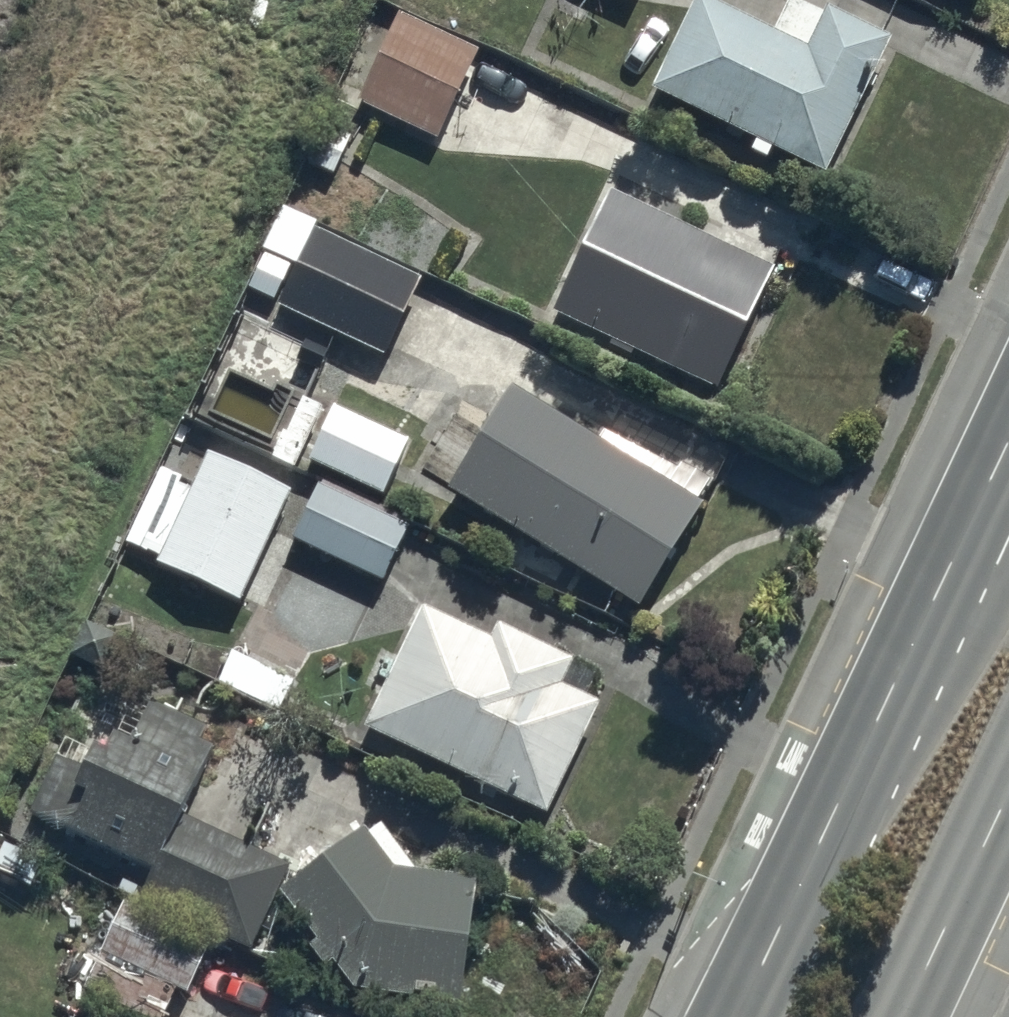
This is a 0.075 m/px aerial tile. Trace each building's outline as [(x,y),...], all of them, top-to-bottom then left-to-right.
[(695,1),(648,98),(752,148),(746,162),(765,171),(772,158),(825,183),(890,50),(825,19),(824,22),(791,6),(775,39),(695,1)] [(394,22),(355,108),(436,145),(475,59),(394,22)] [(608,202),(551,319),(713,398),(770,281),(608,202)] [(315,228),(281,212),(262,253),(265,254),(246,294),(275,308),(273,313),(383,365),(421,286),(312,234),(315,228)] [(606,440),(601,448),(512,394),(448,497),(641,615),(705,511),(698,507),(708,489),(606,440)] [(323,413),(300,402),(269,463),(292,475),(323,413)] [(335,416),(310,469),(383,503),(408,450),(335,416)] [(157,562),(154,570),(240,610),(292,500),(207,460),(194,487),(158,470),(122,546),(157,562)] [(315,489),(289,546),(384,589),(410,533),(315,489)] [(422,611),(362,737),(546,823),(598,711),(562,694),(574,669),(497,632),(491,644),(422,611)] [(149,711),(130,752),(114,745),(104,766),(93,761),(85,779),(54,765),(27,825),(152,882),(140,908),(251,958),(290,872),(181,822),(211,756),(196,749),(203,736),(149,711)] [(360,839),(280,900),(320,949),(314,953),(325,972),(334,968),(353,1000),(462,1012),(474,886),(417,878),(380,833),(366,844),(360,839)] [(133,1016),(164,1016),(174,995),(186,1001),(211,948),(123,908),(84,994),(133,1016)]
